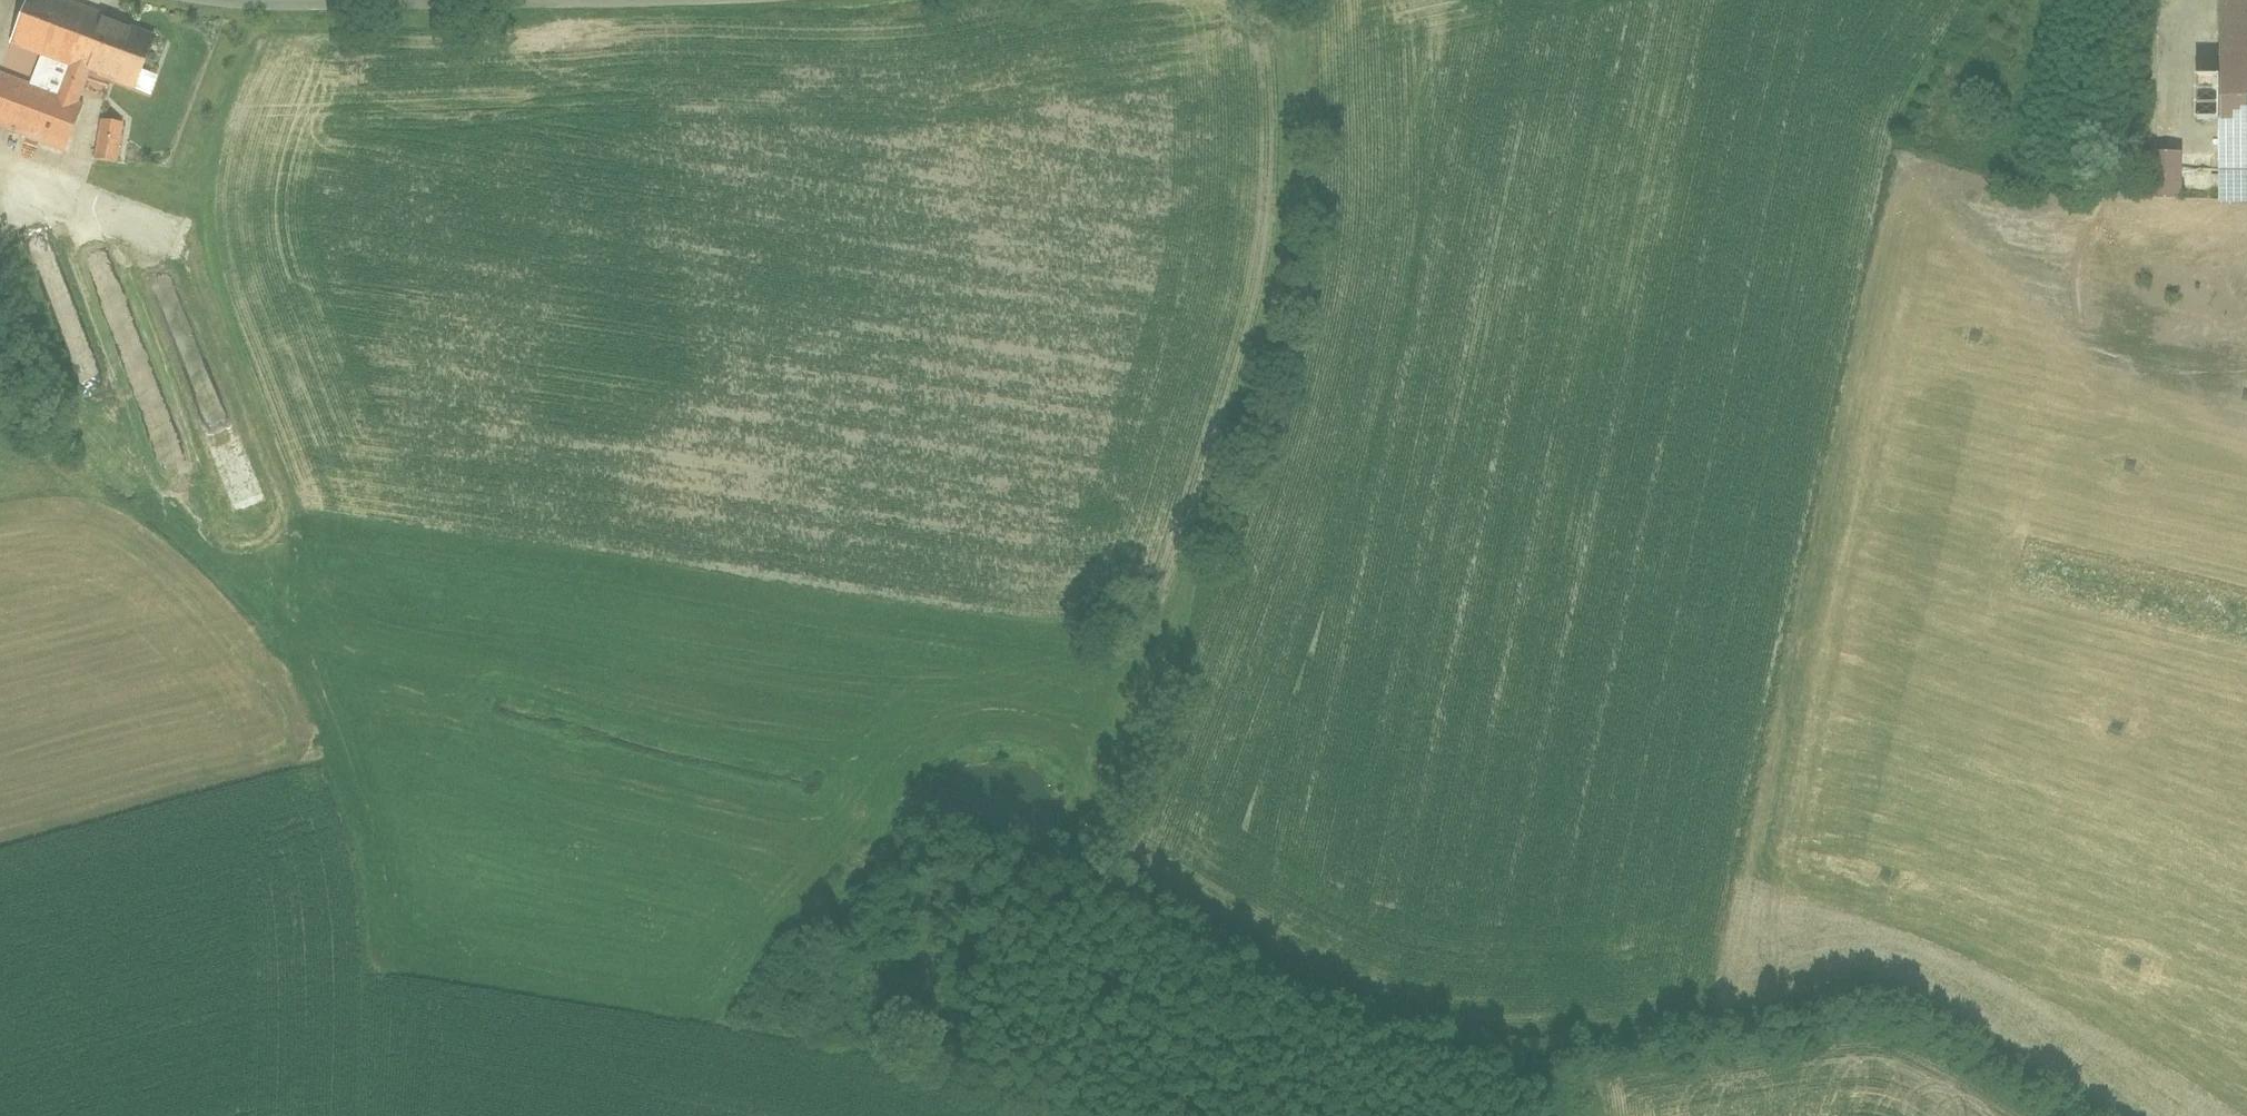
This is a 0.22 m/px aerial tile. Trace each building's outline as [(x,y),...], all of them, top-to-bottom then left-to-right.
[(64,152),(89,80),(137,97),(158,39),(46,0),(38,0),(18,56),(68,73),(58,99),(0,78),(0,130),(64,152)] [(2218,202),(2246,202),(2246,0),(2217,0),(2218,202)] [(124,126),(99,124),(96,160),(121,162),(124,126)] [(2151,159),(2152,203),(2185,202),(2184,158),(2151,159)]
